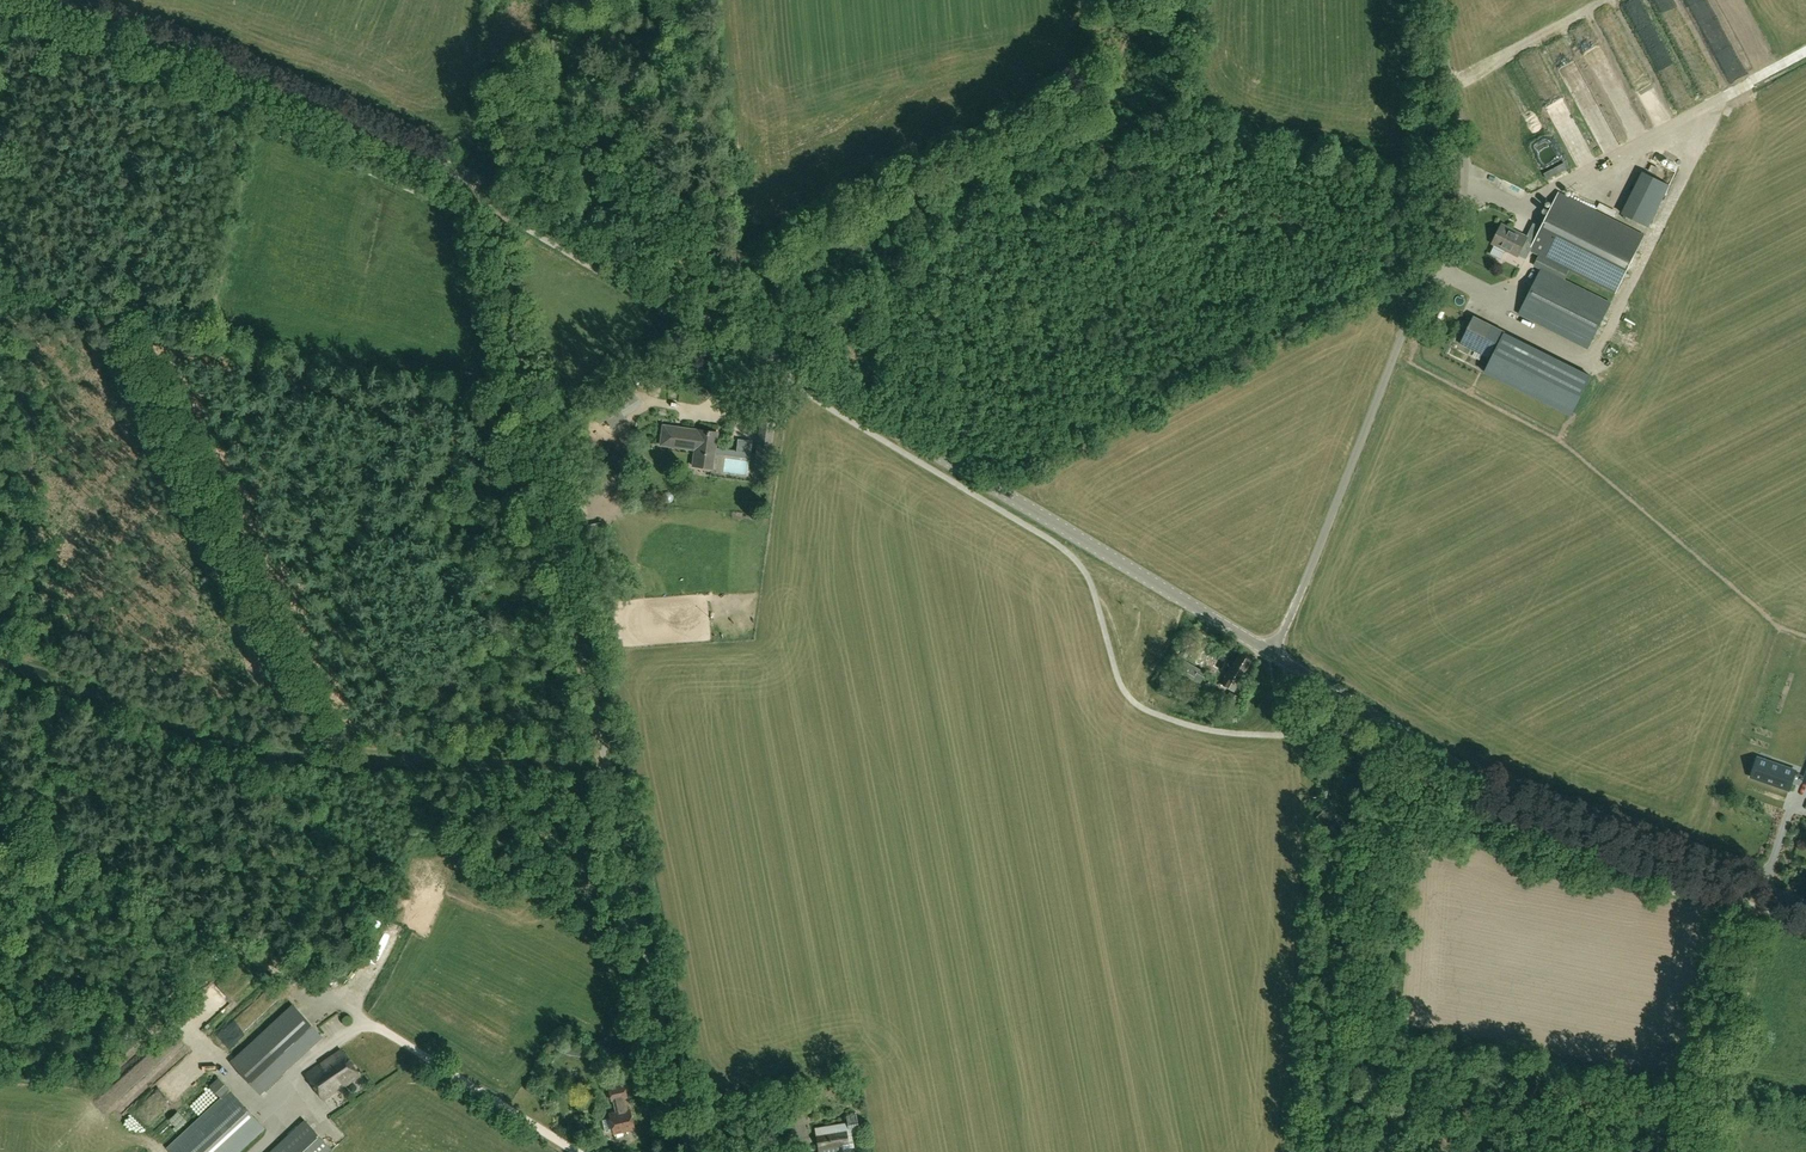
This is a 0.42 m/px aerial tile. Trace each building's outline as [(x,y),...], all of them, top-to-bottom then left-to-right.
[(643,12),(652,7),(648,0),(637,0),(643,12)] [(644,15),(648,21),(659,15),(655,8),(644,15)] [(1589,29),(1578,35),(1582,42),(1593,36),(1589,29)] [(1553,42),(1577,99),(1579,98),(1583,108),(1594,103),(1567,36),(1553,42)] [(1688,84),(1678,91),(1687,104),(1697,97),(1688,84)] [(1556,119),(1561,128),(1570,124),(1571,128),(1580,124),(1574,111),(1556,119)] [(1609,154),(1625,148),(1618,131),(1609,134),(1611,139),(1604,142),(1609,154)] [(1536,191),(1541,198),(1556,189),(1551,181),(1536,191)] [(1523,247),(1539,255),(1534,266),(1541,270),(1519,314),(1589,348),(1612,303),(1565,279),(1570,270),(1616,292),(1617,291),(1628,269),(1645,234),(1559,192),(1535,241),(1502,225),(1493,243),(1519,256),(1523,247)] [(1474,316),(1473,317),(1470,316),(1465,324),(1469,326),(1460,343),(1530,379),(1543,350),(1474,316)] [(775,422),(761,420),(754,472),(768,474),(775,422)] [(718,432),(664,425),(661,445),(695,449),(693,465),(713,468),(718,432)] [(1236,688),(1239,683),(1238,683),(1253,662),(1242,654),(1233,668),(1232,668),(1227,675),(1227,676),(1223,683),(1229,687),(1234,691),(1236,688)] [(1206,677),(1208,674),(1181,658),(1174,669),(1172,672),(1184,680),(1186,676),(1199,685),(1209,692),(1215,682),(1206,677)] [(1240,698),(1230,692),(1223,704),(1233,710),(1240,698)] [(1750,762),(1746,773),(1784,787),(1790,769),(1765,761),(1763,766),(1750,762)] [(394,936),(391,947),(402,950),(405,939),(394,936)] [(352,990),(362,986),(358,977),(348,981),(352,990)] [(257,1002),(244,1011),(249,1018),(262,1008),(257,1002)] [(293,1005),(231,1062),(260,1092),(304,1052),(295,1042),(312,1026),(321,1036),(309,1023),(310,1022),(303,1015),(303,1016),(293,1005)] [(587,1048),(576,1047),(575,1055),(586,1057),(587,1048)] [(360,1075),(342,1050),(305,1075),(324,1100),(360,1075)] [(143,1089),(134,1072),(127,1075),(136,1092),(143,1089)] [(210,1087),(221,1099),(230,1091),(219,1079),(210,1087)] [(616,1112),(610,1113),(614,1134),(634,1129),(630,1109),(627,1110),(625,1098),(627,1097),(624,1084),(609,1087),(612,1101),(613,1100),(616,1112)] [(230,1091),(221,1099),(184,1134),(169,1146),(174,1151),(239,1151),(265,1128),(230,1091)] [(815,1107),(799,1112),(802,1122),(818,1117),(815,1107)] [(839,1151),(854,1148),(852,1131),(861,1129),(858,1114),(846,1116),(846,1122),(816,1127),(819,1151),(839,1151)] [(272,1151),(328,1151),(332,1149),(305,1121),(272,1151)]
